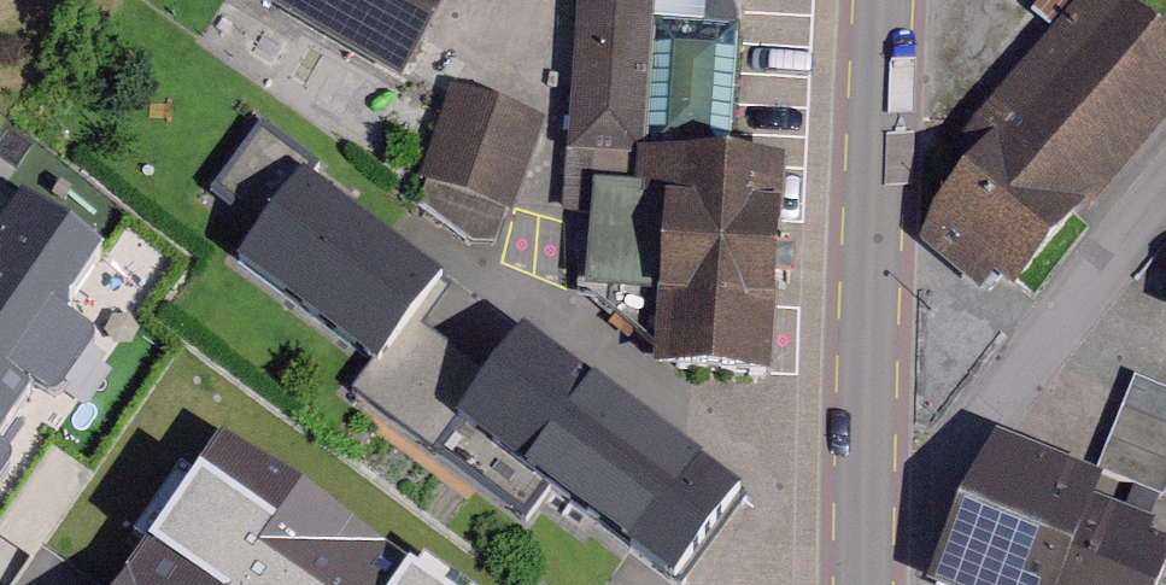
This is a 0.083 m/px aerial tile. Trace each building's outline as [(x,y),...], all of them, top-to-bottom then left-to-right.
[(408,60),(444,0),(307,0),(408,60)] [(570,208),(586,209),(580,298),(600,300),(659,351),(658,373),(783,380),(795,164),(733,160),(740,26),(706,24),(708,0),(583,0),(570,208)] [(995,166),(941,231),(1023,298),(1165,126),(1165,29),(1131,0),(1088,0),(968,145),(995,166)] [(561,126),(472,93),(441,176),(530,209),(561,126)] [(234,186),(282,222),(321,170),(327,163),(278,127),(234,186)] [(111,292),(73,268),(117,200),(28,143),(0,187),(0,451),(25,412),(3,398),(35,347),(64,365),(111,292)] [(392,362),(454,280),(459,274),(321,170),(282,222),(255,258),(388,358),(392,362)] [(505,373),(437,322),(463,286),(454,280),(392,362),(388,358),(367,386),(448,448),(472,416),(505,373)] [(690,579),(759,488),(541,325),(505,373),(472,416),(565,485),(690,579)] [(325,471),(157,356),(0,583),(0,584),(246,584),(325,471)] [(565,485),(472,416),(448,448),(541,518),(565,485)] [(1012,436),(961,557),(1028,584),(1159,584),(1165,567),(1165,499),(1012,436)]
